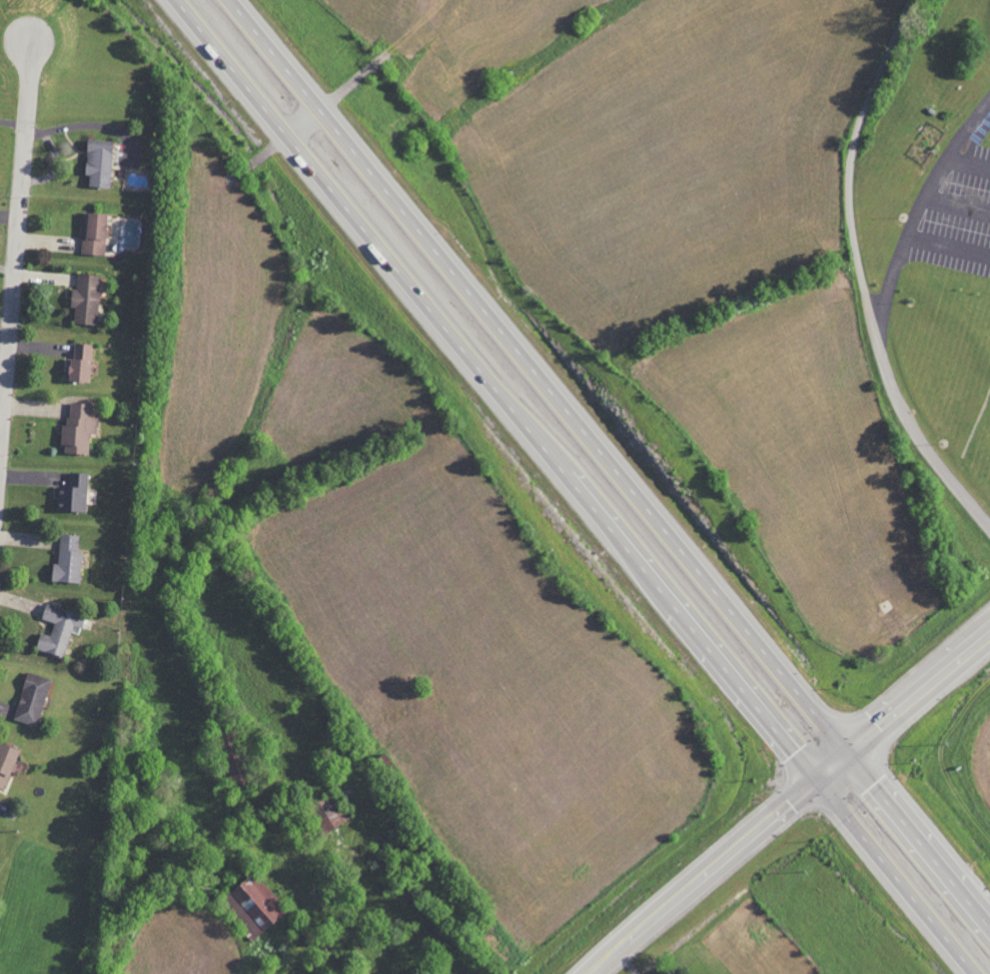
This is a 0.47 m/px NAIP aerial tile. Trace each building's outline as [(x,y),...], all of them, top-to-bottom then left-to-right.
[(111,141),(86,140),(85,176),(88,176),(88,187),(109,189),(111,141)] [(105,215),(82,214),(81,255),(104,256),(105,215)] [(95,326),(101,276),(78,274),(76,290),(71,290),(69,307),(74,308),(72,323),(95,326)] [(90,345),(74,344),(73,359),(67,359),(66,382),(88,384),(90,345)] [(88,455),(89,435),(96,435),(97,418),(91,418),(92,405),(69,404),(68,425),(62,425),(61,454),(88,455)] [(57,487),(56,513),(86,514),(87,474),(69,473),(69,487),(57,487)] [(51,581),(80,582),(81,550),(78,550),(78,535),(59,534),(58,563),(52,563),(51,581)] [(84,616),(45,603),(40,618),(54,623),(49,635),(40,632),(34,648),(63,657),(71,632),(78,634),(84,616)] [(51,678),(27,672),(13,719),(36,726),(51,678)] [(16,748),(0,743),(0,787),(5,788),(16,748)] [(287,909),(252,871),(221,900),(255,938),(287,909)]
